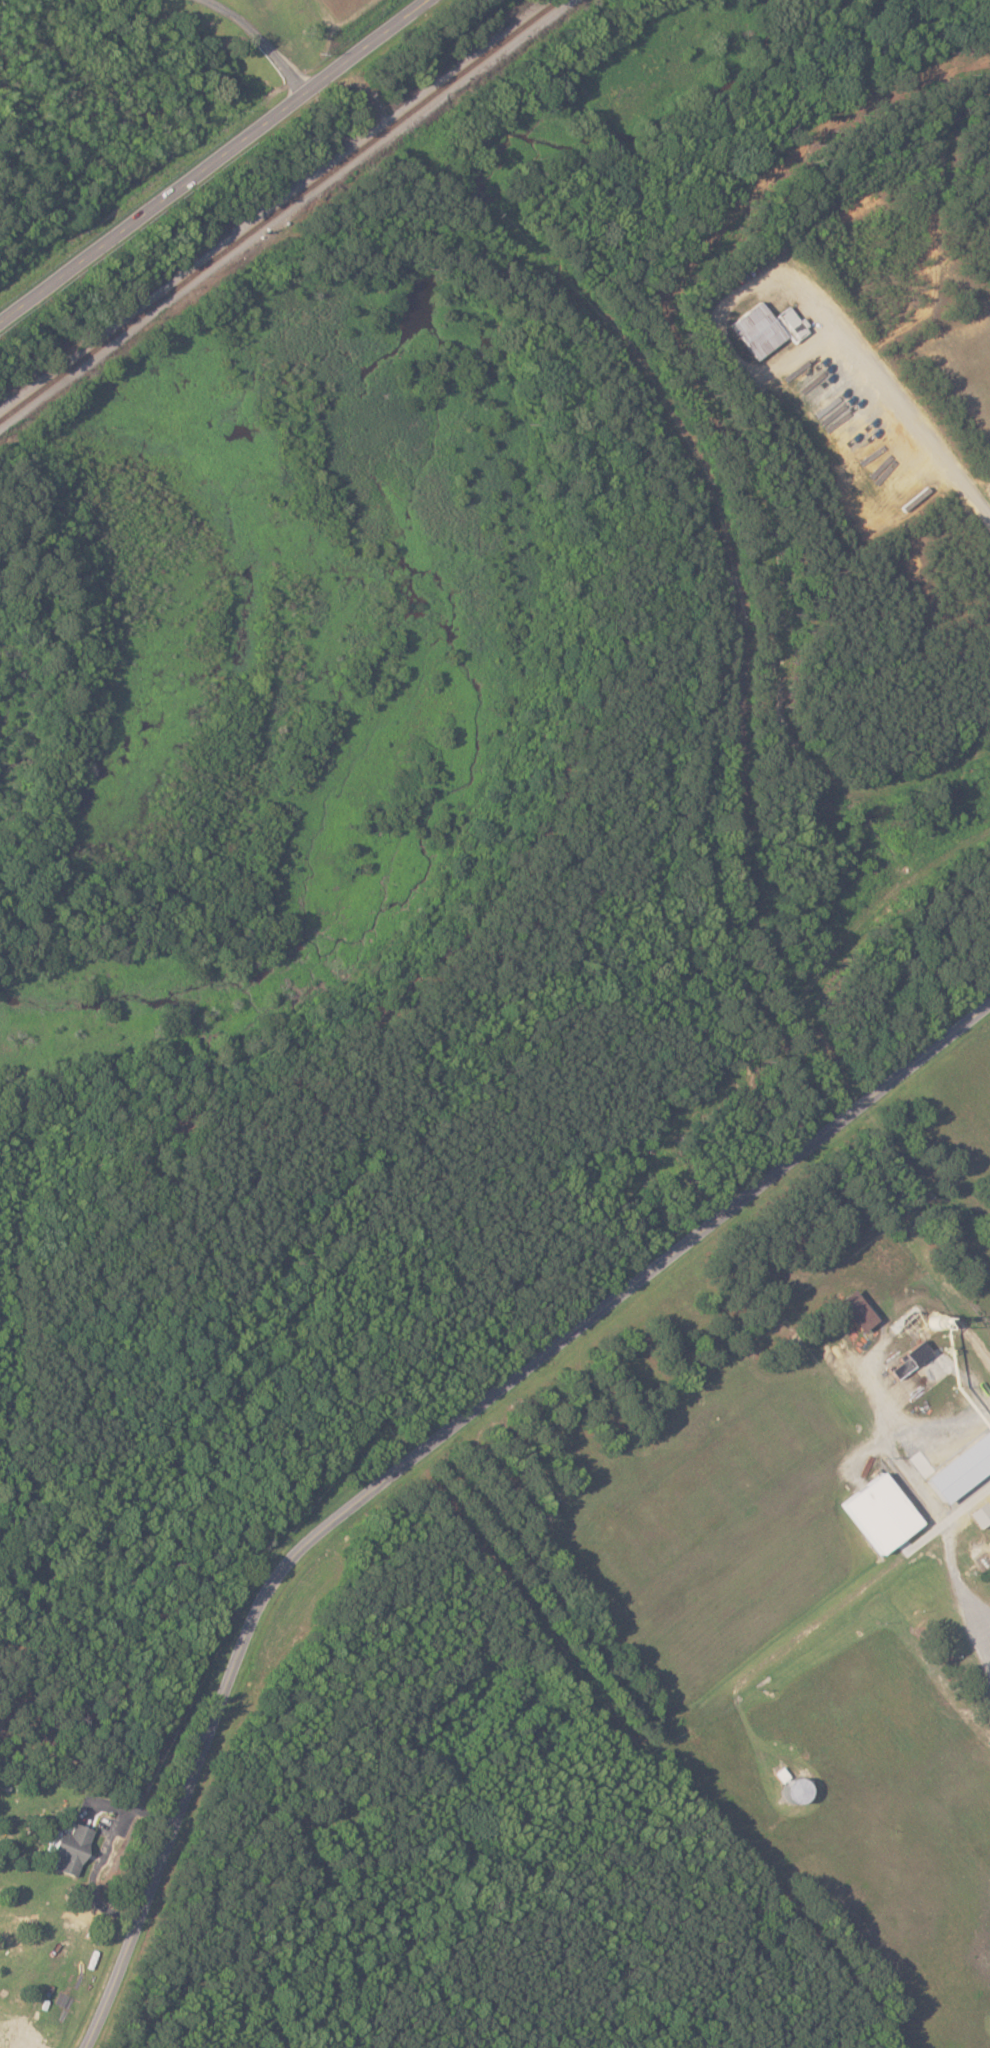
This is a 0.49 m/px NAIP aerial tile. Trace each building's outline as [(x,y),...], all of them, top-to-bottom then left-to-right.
[(753,358),(784,337),(788,344),(807,331),(798,318),(795,320),(785,305),(767,317),(756,300),(723,322),(726,326),(728,325),(746,352),(748,350),(753,358)] [(830,1302),(855,1331),(870,1318),(845,1289),(830,1302)] [(833,1502),(872,1553),(913,1522),(908,1515),(912,1512),(878,1468),(833,1502)] [(796,1802),(795,1776),(775,1777),(776,1803),(796,1802)] [(66,1832),(56,1869),(84,1877),(97,1829),(76,1823),(73,1834),(66,1832)]
